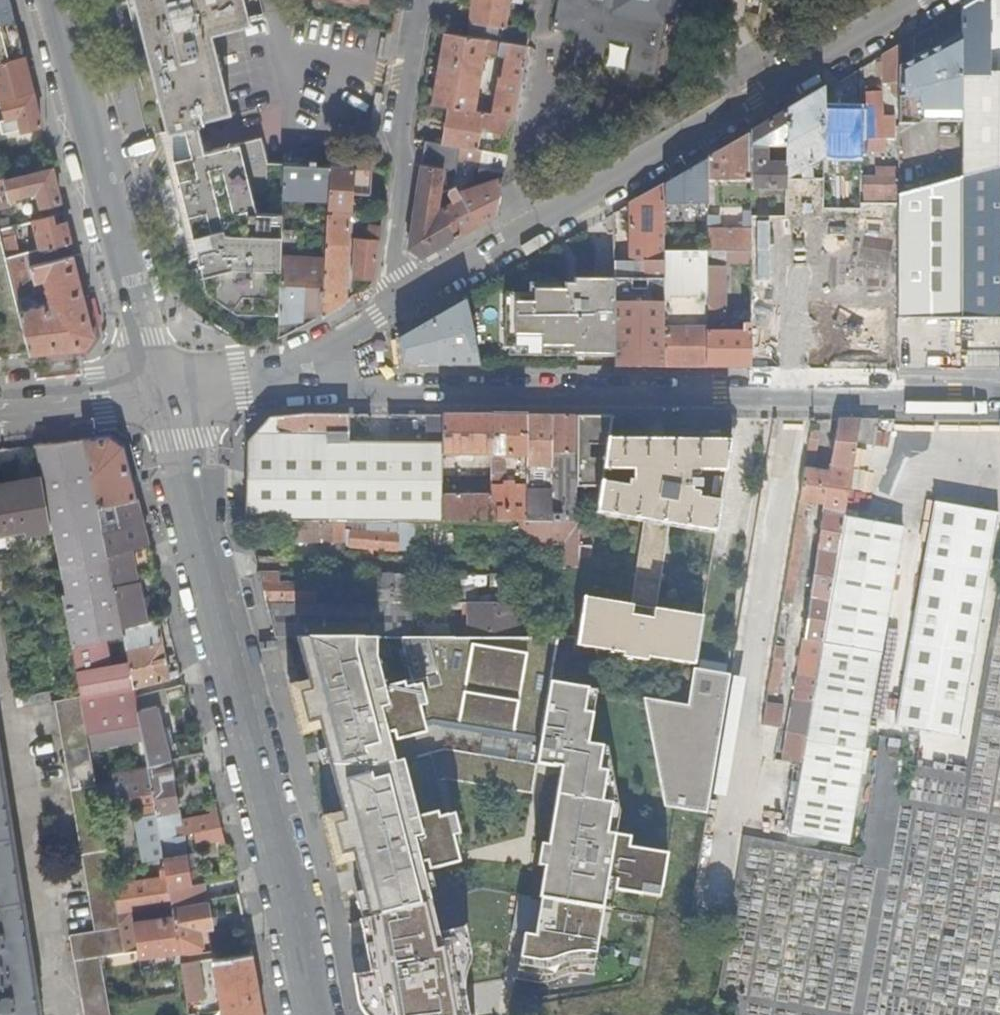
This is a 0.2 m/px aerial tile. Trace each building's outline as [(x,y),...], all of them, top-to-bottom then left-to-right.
[(15,19),(11,0),(0,0),(0,23),(15,19)] [(225,110),(230,109),(210,31),(249,22),(243,0),(134,0),(165,130),(169,129),(196,123),(197,122),(196,118),(225,110)] [(467,36),(485,39),(501,41),(502,41),(509,1),(509,0),(473,0),(467,36)] [(724,0),(559,0),(554,29),(579,33),(574,60),(602,65),(607,38),(632,43),(628,69),(655,74),(665,23),(718,32),(724,0)] [(961,10),(961,35),(961,98),(961,114),(961,179),(999,168),(999,0),(978,0),(961,10)] [(24,55),(15,19),(0,23),(0,61),(24,55)] [(389,58),(394,31),(387,30),(383,57),(389,58)] [(467,36),(445,33),(433,104),(449,107),(474,111),(484,52),(485,39),(467,36)] [(961,98),(961,35),(898,71),(898,102),(898,112),(938,113),(939,98),(961,98)] [(501,41),(485,39),(484,52),(498,55),(501,41)] [(508,56),(511,43),(502,41),(501,41),(498,55),(508,56)] [(501,77),(521,81),(528,46),(511,43),(508,56),(506,72),(501,72),(501,77)] [(898,71),(898,47),(883,55),(883,62),(883,78),(883,83),(890,83),(890,93),(898,102),(898,71)] [(33,90),(24,55),(0,61),(0,99),(33,90)] [(493,114),(508,116),(514,117),(521,81),(501,77),(499,77),(493,114)] [(42,125),(33,90),(0,99),(0,117),(6,116),(7,118),(19,115),(22,130),(42,125)] [(823,111),(823,91),(785,114),(785,181),(803,181),(800,171),(823,159),(822,157),(823,111)] [(862,97),(861,97),(860,140),(867,140),(867,151),(884,152),(884,143),(893,143),(893,119),(881,119),(881,95),(877,92),(863,91),(862,97)] [(938,113),(961,114),(961,98),(939,98),(938,113)] [(449,107),(442,145),(477,151),(481,128),(482,122),(488,123),(487,129),(505,131),(508,116),(493,114),(474,111),(449,107)] [(226,114),(225,110),(196,118),(197,122),(226,114)] [(859,112),(823,111),(822,157),(859,159),(859,112)] [(750,134),(750,183),(750,191),(785,191),(785,181),(785,114),(750,134)] [(505,131),(512,132),(514,117),(508,116),(505,131)] [(177,158),(173,159),(238,161),(266,163),(259,137),(206,150),(204,142),(201,142),(196,123),(169,129),(177,158)] [(750,183),(750,134),(707,159),(707,182),(750,183)] [(507,156),(477,151),(442,145),(425,142),(408,248),(422,257),(461,235),(496,214),(502,185),(507,156)] [(235,310),(241,311),(238,161),(173,159),(204,291),(235,310)] [(241,311),(278,312),(280,258),(281,229),(282,199),(283,163),(266,163),(238,161),(241,311)] [(702,204),(702,162),(664,184),(664,252),(675,252),(674,241),(680,241),(680,211),(671,211),(671,204),(702,204)] [(330,165),(283,163),(282,199),(328,200),(330,165)] [(373,167),(353,166),(330,165),(328,200),(324,254),(324,260),(321,316),(345,302),(350,214),(355,214),(355,210),(350,209),(351,193),(371,194),(373,167)] [(61,201),(52,167),(0,180),(0,208),(14,204),(12,198),(38,192),(41,206),(61,201)] [(961,179),(961,320),(999,320),(999,168),(961,179)] [(897,204),(897,196),(898,194),(894,194),(894,169),(874,169),(874,177),(862,178),(862,194),(859,194),(859,204),(897,204)] [(897,204),(897,320),(961,320),(961,179),(897,196),(897,204)] [(664,252),(664,184),(628,205),(628,262),(614,262),(614,279),(648,279),(648,284),(654,285),(654,279),(664,280),(664,252)] [(42,250),(71,243),(66,222),(54,224),(52,215),(34,219),(42,250)] [(12,226),(13,226),(11,217),(0,219),(0,228),(0,229),(12,226)] [(8,258),(19,255),(12,226),(0,229),(8,258)] [(373,281),(382,227),(368,227),(366,240),(354,239),(352,279),(373,281)] [(32,354),(21,310),(18,299),(8,258),(0,229),(0,228),(0,357),(32,354)] [(280,258),(324,260),(324,254),(299,254),(300,230),(281,229),(280,258)] [(750,252),(750,229),(707,229),(707,252),(750,252)] [(21,310),(32,354),(85,348),(95,336),(71,243),(42,250),(19,255),(8,258),(18,299),(38,294),(35,281),(44,279),(48,290),(41,292),(42,296),(49,295),(51,302),(21,310)] [(707,252),(675,252),(664,252),(664,280),(663,308),(673,308),(673,297),(706,297),(707,252)] [(750,264),(750,252),(707,252),(706,297),(706,326),(714,326),(714,319),(725,319),(726,264),(750,264)] [(280,338),(321,316),(324,260),(280,258),(278,312),(277,338),(280,338)] [(615,357),(615,368),(642,368),(663,368),(664,327),(663,308),(664,280),(654,279),(654,285),(648,284),(648,279),(614,279),(614,280),(615,357)] [(615,357),(614,280),(574,280),(573,285),(529,284),(529,295),(505,295),(505,349),(509,349),(509,357),(615,357)] [(474,334),(467,299),(459,304),(469,366),(480,367),(474,334)] [(469,366),(459,304),(398,340),(402,366),(432,366),(469,366)] [(706,332),(705,368),(725,368),(749,368),(750,324),(743,325),(743,333),(706,332)] [(664,327),(663,368),(686,368),(705,368),(706,332),(706,327),(664,327)] [(348,442),(348,417),(300,416),(268,420),(247,441),(245,524),(282,524),(343,524),(348,524),(364,524),(415,524),(442,523),(442,497),(442,460),(368,459),(348,446),(348,442)] [(442,443),(441,417),(425,417),(425,442),(442,443)] [(491,457),(491,418),(441,417),(442,443),(442,444),(442,456),(455,456),(455,461),(472,461),(472,457),(491,457)] [(527,480),(527,418),(505,418),(491,418),(491,457),(491,483),(496,484),(505,473),(505,463),(502,458),(521,459),(521,463),(520,463),(520,479),(527,480)] [(552,418),(527,418),(527,480),(527,489),(527,523),(552,524),(552,418)] [(577,418),(552,418),(552,524),(576,524),(576,488),(577,418)] [(608,440),(611,418),(577,418),(576,488),(601,488),(608,440)] [(819,430),(811,429),(782,601),(793,603),(806,516),(804,515),(806,503),(824,507),(805,649),(785,761),(803,764),(838,550),(843,516),(856,443),(859,419),(838,419),(829,473),(813,470),(819,430)] [(873,446),(877,419),(859,419),(856,443),(873,446)] [(110,438),(82,440),(106,554),(146,543),(121,445),(110,438)] [(82,440),(36,445),(57,553),(66,596),(62,597),(80,698),(133,688),(133,687),(121,626),(110,574),(106,554),(82,440)] [(725,473),(730,440),(608,440),(601,488),(597,515),(644,523),(631,606),(585,598),(584,605),(579,635),(579,639),(577,647),(609,652),(608,654),(613,655),(613,652),(693,666),(701,618),(655,610),(662,563),(668,563),(672,539),(667,538),(668,526),(715,534),(720,502),(712,500),(697,498),(697,494),(690,492),(690,488),(691,481),(691,477),(696,477),(698,476),(698,472),(717,472),(725,473)] [(442,460),(442,456),(442,444),(348,442),(348,446),(368,459),(442,460)] [(3,485),(16,482),(12,461),(0,463),(0,464),(3,485)] [(720,502),(725,473),(717,472),(712,500),(720,502)] [(23,522),(16,482),(3,485),(0,485),(0,526),(23,522)] [(527,523),(527,489),(491,489),(491,497),(491,523),(511,523),(527,523)] [(491,497),(442,497),(442,523),(457,523),(491,523),(491,497)] [(998,513),(934,502),(896,726),(960,737),(998,513)] [(838,550),(803,764),(792,835),(850,845),(877,682),(903,526),(843,516),(838,550)] [(24,529),(23,522),(0,526),(0,532),(24,529)] [(53,548),(48,522),(43,523),(48,549),(53,548)] [(576,524),(552,524),(527,523),(511,523),(511,544),(562,544),(562,584),(587,584),(589,570),(596,524),(576,524)] [(343,524),(282,524),(282,558),(290,558),(291,549),(289,548),(289,544),(333,544),(343,544),(343,524)] [(364,524),(348,524),(347,547),(415,553),(415,524),(364,524)] [(22,555),(29,554),(25,538),(18,539),(22,555)] [(153,568),(146,543),(106,554),(110,574),(131,570),(132,573),(134,573),(153,568)] [(343,544),(333,544),(333,559),(343,559),(343,547),(343,544)] [(9,598),(7,580),(13,579),(16,597),(34,606),(40,605),(41,616),(64,611),(56,569),(32,574),(29,554),(22,555),(2,559),(0,547),(0,600),(9,598)] [(131,570),(110,574),(121,626),(146,621),(138,582),(136,582),(134,573),(132,573),(131,570)] [(261,574),(261,586),(265,601),(295,601),(295,602),(315,602),(315,604),(333,603),(333,575),(323,575),(323,597),(314,597),(314,586),(280,586),(280,575),(261,574)] [(371,576),(370,605),(391,605),(391,576),(371,576)] [(391,605),(407,604),(408,576),(391,576),(391,605)] [(489,605),(505,604),(506,576),(489,576),(489,605)] [(7,580),(9,598),(16,597),(13,579),(7,580)] [(562,584),(562,595),(586,595),(587,584),(562,584)] [(550,605),(584,605),(585,598),(586,595),(562,595),(549,595),(549,604),(550,605)] [(370,605),(266,606),(275,639),(286,639),(295,639),(412,639),(412,604),(407,604),(391,605),(370,605)] [(470,605),(470,639),(518,639),(518,604),(505,604),(489,605),(470,605)] [(550,635),(579,635),(584,605),(550,605),(550,635)] [(121,626),(133,687),(168,679),(169,678),(158,619),(146,621),(121,626)] [(449,634),(448,623),(424,623),(424,634),(449,634)] [(560,638),(518,639),(470,639),(463,638),(412,639),(295,639),(306,682),(287,687),(300,736),(318,731),(340,813),(321,818),(334,867),(352,862),(367,919),(430,902),(420,864),(426,862),(428,871),(459,863),(452,836),(443,803),(438,782),(445,780),(532,794),(537,765),(560,769),(548,845),(544,867),(539,898),(611,910),(614,891),(660,898),(668,853),(628,846),(630,836),(615,833),(620,811),(607,747),(588,744),(596,690),(553,683),(560,638)] [(286,639),(275,639),(280,657),(283,670),(293,667),(286,639)] [(786,648),(775,647),(769,681),(780,683),(786,648)] [(697,670),(726,674),(728,664),(698,660),(697,670)] [(708,814),(731,675),(726,674),(697,670),(693,669),(686,706),(643,698),(665,806),(708,814)] [(133,687),(133,688),(134,697),(170,688),(168,679),(133,687)] [(133,688),(80,698),(79,698),(86,735),(87,735),(139,726),(134,698),(134,697),(133,688)] [(146,765),(171,760),(163,729),(168,728),(166,721),(160,722),(153,693),(134,698),(139,726),(141,736),(146,765)] [(99,956),(124,952),(113,884),(99,804),(96,788),(89,745),(87,735),(86,735),(79,698),(55,702),(95,931),(69,936),(83,1014),(110,1014),(99,956)] [(765,705),(762,726),(780,729),(784,708),(765,705)] [(139,726),(87,735),(89,745),(141,736),(139,726)] [(13,831),(0,748),(0,1014),(43,1014),(13,831)] [(179,809),(171,760),(146,765),(149,779),(133,782),(133,781),(129,782),(127,773),(113,775),(114,785),(96,788),(99,804),(151,794),(155,814),(179,809)] [(443,803),(452,836),(459,835),(450,801),(443,803)] [(179,810),(179,809),(155,814),(155,816),(160,840),(184,835),(221,827),(216,807),(210,809),(211,814),(181,821),(179,810)] [(163,859),(160,840),(155,816),(147,817),(155,860),(163,859)] [(193,885),(184,835),(160,840),(163,859),(165,869),(166,877),(171,907),(206,900),(204,884),(193,885)] [(544,867),(548,845),(541,844),(538,865),(544,867)] [(130,913),(171,907),(166,877),(160,878),(113,884),(124,952),(136,951),(132,923),(130,913)] [(211,927),(206,900),(171,907),(173,917),(178,950),(179,957),(208,952),(205,928),(211,927)] [(367,919),(384,1014),(460,1014),(446,940),(440,942),(430,902),(367,919)] [(173,917),(132,923),(136,951),(137,956),(178,950),(173,917)] [(251,954),(212,960),(221,1014),(262,1014),(251,954)] [(204,994),(198,962),(180,965),(186,1002),(200,1000),(204,994)]
